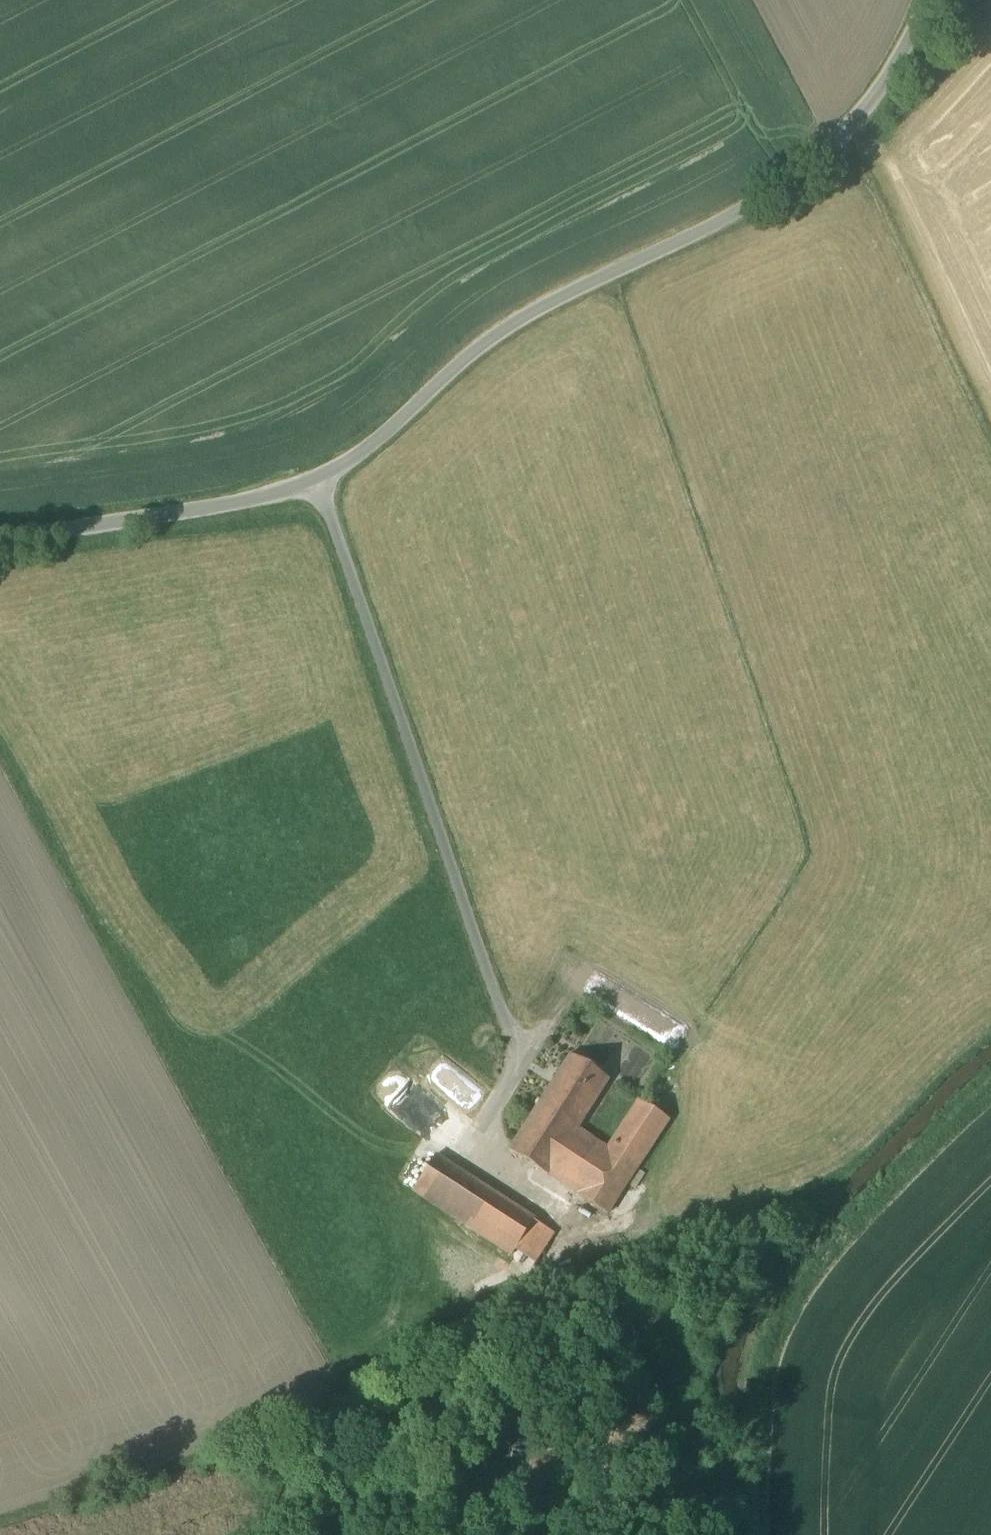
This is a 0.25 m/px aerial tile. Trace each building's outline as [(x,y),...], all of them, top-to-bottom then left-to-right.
[(570,1056),(507,1152),(607,1218),(672,1120),(639,1098),(607,1147),(578,1128),(609,1081),(570,1056)] [(557,1232),(435,1153),(413,1187),(535,1266),(557,1232)]
